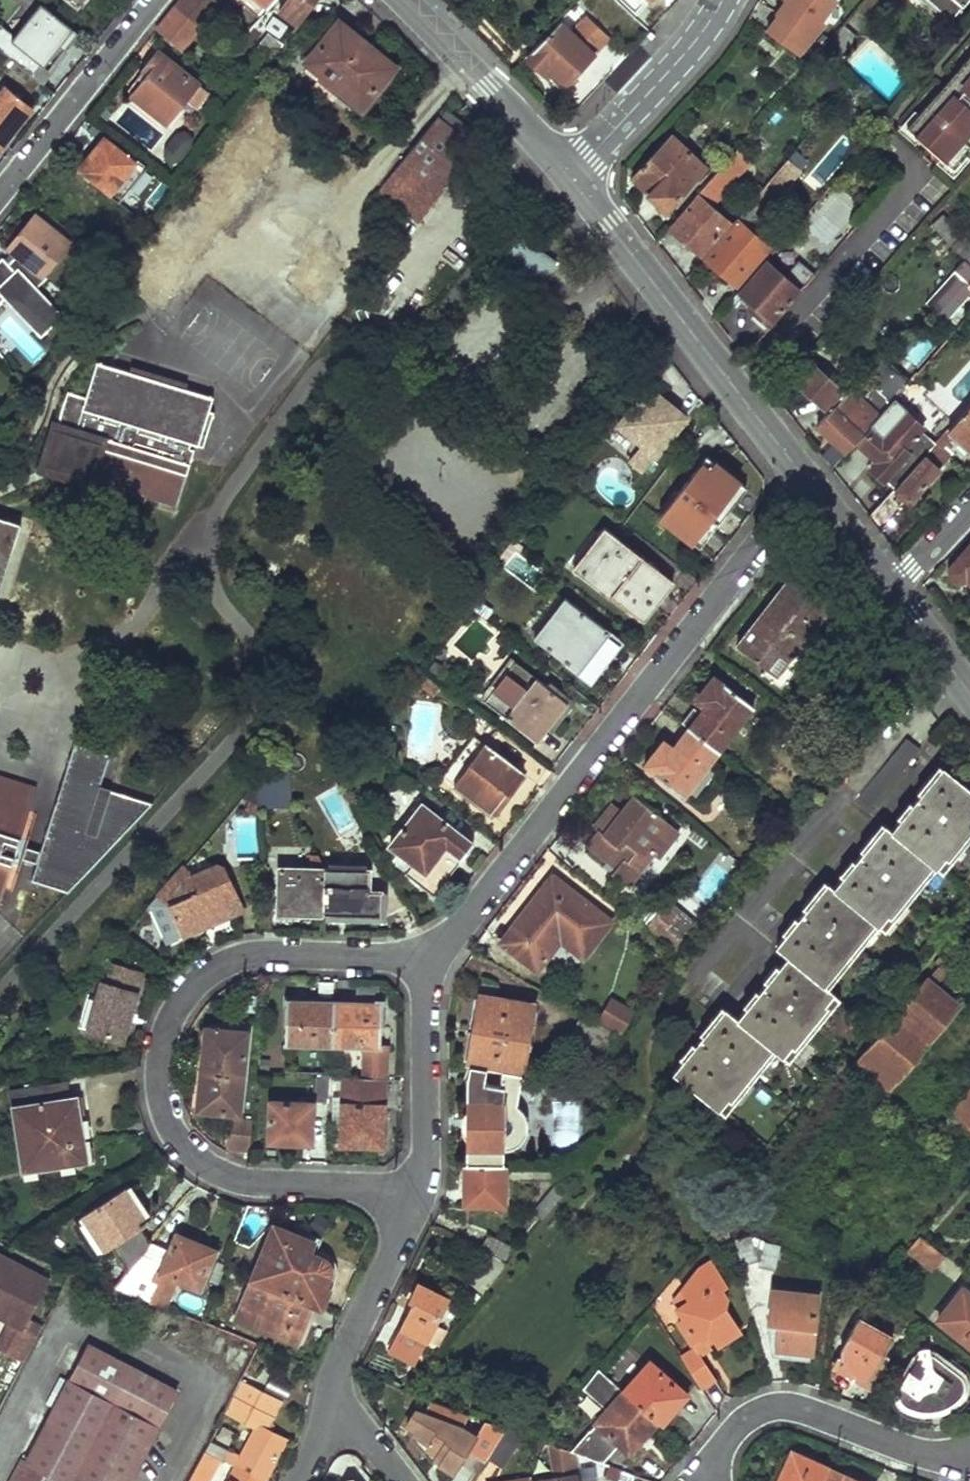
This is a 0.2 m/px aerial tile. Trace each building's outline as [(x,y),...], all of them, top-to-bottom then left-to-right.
[(196,22),(213,0),(175,0),(173,3),(196,22)] [(276,8),(292,21),(309,0),(283,0),(276,8)] [(799,55),(825,23),(822,20),(837,0),(782,0),(772,12),(774,13),(763,29),(799,55)] [(953,15),(966,0),(936,0),(953,15)] [(38,1),(10,38),(43,63),(52,51),(55,54),(74,28),(38,1)] [(196,22),(173,3),(154,27),(177,45),(196,22)] [(609,37),(585,15),(570,31),(561,23),(529,59),(542,72),(547,68),(565,86),(609,37)] [(337,19),(303,59),(357,104),(390,65),(388,63),(393,56),(381,46),(385,41),(366,25),(357,36),(337,19)] [(244,50),(239,57),(257,77),(279,40),(266,30),(248,53),(244,50)] [(205,87),(156,48),(124,88),(162,117),(180,94),(192,103),(205,87)] [(28,104),(22,98),(37,78),(5,52),(0,60),(0,74),(7,79),(0,87),(0,138),(28,104)] [(904,126),(950,168),(969,147),(969,54),(904,126)] [(705,168),(677,142),(699,119),(690,110),(630,176),(666,211),(705,168)] [(435,115),(378,188),(417,219),(453,174),(448,171),(471,145),(435,115)] [(178,126),(161,155),(177,165),(194,136),(178,126)] [(102,132),(76,165),(110,192),(133,163),(144,173),(152,165),(136,152),(133,156),(102,132)] [(742,158),(734,151),(725,162),(731,169),(742,158)] [(800,168),(788,156),(746,205),(759,216),(800,168)] [(731,169),(725,162),(698,192),(699,195),(671,228),(701,254),(729,221),(717,210),(728,199),(719,191),(735,172),(731,169)] [(38,204),(6,245),(15,252),(40,272),(42,270),(73,230),(38,204)] [(746,205),(736,217),(738,219),(749,228),(759,216),(746,205)] [(961,233),(944,213),(933,223),(951,243),(961,233)] [(749,228),(738,219),(705,258),(737,286),(770,246),(749,228)] [(497,264),(530,289),(554,258),(520,233),(497,264)] [(964,235),(953,245),(969,264),(969,263),(969,243),(964,235)] [(319,303),(347,262),(313,239),(285,280),(319,303)] [(15,252),(7,260),(0,256),(0,297),(3,294),(39,333),(62,311),(36,283),(45,274),(42,270),(40,272),(15,252)] [(783,275),(765,259),(735,294),(769,324),(804,283),(804,284),(813,272),(797,258),(783,275)] [(969,268),(964,262),(927,303),(947,321),(969,296),(969,268)] [(912,380),(882,353),(866,370),(876,382),(861,399),(850,389),(817,425),(845,452),(879,415),(880,417),(894,401),(912,380)] [(70,391),(60,425),(54,423),(40,469),(178,509),(192,463),(187,462),(193,441),(198,443),(212,396),(99,363),(89,397),(70,391)] [(844,389),(814,363),(798,381),(804,388),(801,392),(817,407),(820,404),(826,408),(844,389)] [(687,416),(650,385),(618,423),(642,442),(630,458),(643,469),(687,416)] [(902,408),(894,401),(880,417),(875,422),(878,424),(884,430),(881,433),(894,446),(897,442),(909,454),(885,481),(894,489),(936,442),(936,441),(922,428),(924,426),(903,407),(902,408)] [(949,431),(955,436),(969,450),(969,407),(949,431)] [(884,430),(878,424),(860,446),(878,462),(872,470),(884,482),(885,481),(909,454),(897,442),(894,446),(881,433),(884,430)] [(936,442),(944,449),(955,436),(949,431),(947,429),(936,441),(936,442)] [(944,449),(936,442),(894,489),(869,518),(881,533),(907,499),(909,502),(950,455),(944,449)] [(707,455),(660,514),(698,544),(745,485),(707,455)] [(19,522),(0,516),(0,580),(19,522)] [(594,545),(576,568),(642,618),(673,577),(601,522),(587,541),(594,545)] [(949,568),(949,571),(950,573),(952,577),(956,579),(961,580),(965,579),(967,577),(969,580),(969,542),(950,565),(949,568)] [(759,608),(743,629),(785,661),(831,600),(797,573),(766,613),(759,608)] [(563,596),(532,637),(588,678),(598,665),(587,657),(608,630),(563,596)] [(566,700),(516,661),(486,701),(535,739),(566,700)] [(440,685),(422,671),(414,681),(432,695),(440,685)] [(700,706),(685,726),(715,749),(749,706),(710,675),(701,688),(698,693),(697,698),(698,702),(700,706)] [(654,746),(642,762),(680,792),(715,749),(685,726),(671,745),(663,744),(658,745),(654,746)] [(901,733),(856,789),(870,800),(915,744),(901,733)] [(471,735),(441,775),(451,783),(482,743),(471,735)] [(149,803),(96,787),(106,755),(70,743),(33,865),(27,883),(65,894),(149,803)] [(482,743),(451,783),(491,814),(521,774),(482,743)] [(276,757),(256,776),(256,779),(257,805),(290,806),(295,771),(276,757)] [(938,764),(889,825),(883,820),(832,883),(826,879),(775,943),(788,953),(736,1016),(724,1006),(672,1071),(718,1107),(727,1096),(731,1100),(765,1057),(761,1054),(770,1043),(783,1053),(792,1042),(795,1044),(829,1002),(825,1000),(834,989),(820,980),(831,968),(834,972),(866,930),(863,928),(872,917),(878,921),(887,910),(891,913),(924,872),(920,869),(929,857),(936,862),(945,849),(948,852),(969,826),(969,787),(938,764)] [(2,843),(11,846),(12,846),(31,787),(0,777),(0,848),(2,843)] [(257,805),(256,779),(254,778),(238,797),(257,805)] [(596,831),(584,845),(604,860),(615,869),(610,874),(626,886),(637,870),(644,875),(658,856),(650,850),(669,825),(631,796),(615,817),(605,810),(592,827),(596,831)] [(420,802),(389,843),(411,860),(403,870),(432,893),(471,841),(420,802)] [(669,825),(650,850),(658,856),(661,858),(678,833),(669,825)] [(0,848),(0,854),(8,857),(11,846),(2,843),(0,848)] [(604,860),(600,866),(610,874),(615,869),(604,860)] [(181,866),(148,904),(165,943),(241,910),(236,899),(229,896),(232,889),(222,866),(215,864),(191,874),(181,866)] [(321,888),(321,911),(378,913),(378,887),(365,887),(365,866),(322,866),(322,868),(321,888)] [(277,867),(276,912),(321,914),(321,911),(321,888),(322,868),(277,867)] [(637,870),(626,886),(634,892),(646,876),(644,875),(637,870)] [(538,898),(500,944),(531,969),(555,937),(578,955),(606,918),(548,873),(532,893),(538,898)] [(538,898),(532,893),(495,940),(500,944),(538,898)] [(665,897),(661,902),(691,927),(696,921),(665,897)] [(661,902),(645,922),(675,946),(691,927),(661,902)] [(942,962),(932,972),(940,979),(956,961),(947,954),(945,957),(940,953),(937,958),(942,962)] [(83,1008),(79,1023),(86,1025),(85,1030),(112,1037),(111,1042),(119,1044),(139,971),(112,963),(105,983),(100,981),(91,1010),(83,1008)] [(925,973),(844,1069),(876,1096),(957,1001),(925,973)] [(513,1101),(529,1003),(491,997),(494,984),(476,981),(464,1062),(466,1062),(464,1078),(463,1106),(466,1106),(466,1111),(470,1111),(469,1131),(466,1131),(465,1136),(462,1136),(462,1201),(499,1200),(500,1145),(514,1141),(522,1129),(521,1113),(513,1101)] [(631,1007),(609,995),(597,1016),(619,1028),(631,1007)] [(284,1003),(283,1041),(330,1043),(332,997),(311,997),(311,1003),(284,1003)] [(332,997),(330,1043),(362,1043),(377,1044),(377,1043),(378,1015),(371,1015),(372,998),(332,997)] [(618,1032),(582,1011),(563,1042),(596,1059),(618,1032)] [(202,1024),(195,1089),(196,1093),(197,1095),(199,1097),(203,1098),(235,1101),(242,1021),(208,1017),(205,1018),(204,1019),(202,1022),(202,1024)] [(381,1077),(382,1043),(377,1043),(377,1044),(362,1043),(361,1075),(381,1077)] [(314,1072),(313,1099),(326,1099),(328,1073),(314,1072)] [(343,1074),(338,1142),(360,1143),(360,1136),(379,1138),(381,1077),(361,1075),(343,1074)] [(75,1096),(51,1100),(47,1083),(7,1091),(21,1171),(76,1161),(73,1140),(82,1138),(75,1096)] [(950,1111),(952,1112),(941,1124),(959,1139),(969,1125),(969,1087),(950,1111)] [(269,1098),(267,1138),(309,1142),(312,1102),(269,1098)] [(227,1109),(224,1141),(246,1143),(250,1112),(227,1109)] [(82,1138),(73,1140),(76,1161),(86,1160),(82,1138)] [(121,1183),(77,1213),(99,1245),(106,1240),(125,1267),(147,1238),(136,1222),(144,1216),(121,1183)] [(271,1222),(250,1274),(310,1298),(320,1302),(332,1271),(332,1267),(332,1263),(330,1260),(328,1258),(305,1249),(310,1237),(271,1222)] [(125,1267),(115,1280),(151,1295),(157,1278),(152,1277),(157,1267),(176,1274),(198,1282),(211,1249),(188,1241),(189,1237),(172,1230),(167,1246),(147,1238),(125,1267)] [(942,1252),(916,1230),(905,1244),(930,1266),(942,1252)] [(484,1232),(477,1245),(501,1256),(508,1243),(484,1232)] [(753,1234),(733,1239),(739,1262),(759,1257),(761,1257),(760,1263),(775,1267),(781,1243),(765,1239),(753,1234)] [(42,1322),(29,1315),(49,1277),(4,1254),(0,1252),(0,1314),(10,1319),(0,1339),(0,1347),(23,1359),(42,1322)] [(484,1290),(503,1262),(490,1254),(472,1282),(484,1290)] [(686,1302),(674,1309),(681,1321),(674,1325),(686,1343),(688,1341),(695,1337),(700,1344),(708,1340),(712,1347),(734,1334),(721,1312),(723,1300),(718,1293),(722,1290),(707,1265),(696,1273),(680,1292),(686,1302)] [(176,1274),(157,1267),(152,1277),(157,1278),(151,1295),(159,1299),(164,1301),(176,1274)] [(250,1274),(235,1312),(295,1337),(310,1298),(250,1274)] [(412,1297),(399,1324),(423,1335),(444,1292),(416,1279),(408,1295),(412,1297)] [(773,1284),(767,1317),(777,1319),(772,1345),(805,1351),(816,1291),(773,1284)] [(934,1316),(969,1345),(969,1293),(959,1284),(934,1316)] [(680,1292),(668,1299),(674,1309),(686,1302),(680,1292)] [(840,1339),(833,1359),(861,1377),(889,1335),(857,1314),(840,1339)] [(423,1335),(399,1324),(388,1347),(413,1358),(423,1335)] [(695,1337),(688,1341),(693,1348),(698,1357),(705,1352),(700,1344),(695,1337)] [(6,1480),(70,1480),(72,1480),(126,1480),(175,1389),(86,1343),(24,1457),(20,1454),(6,1480)] [(912,1346),(890,1378),(890,1384),(892,1388),(894,1392),(901,1399),(906,1403),(913,1406),(920,1407),(929,1406),(934,1403),(941,1399),(945,1395),(949,1390),(952,1386),(954,1379),(955,1375),(953,1365),(950,1362),(927,1343),(923,1343),(917,1343),(915,1344),(912,1346)] [(693,1348),(680,1356),(699,1386),(712,1379),(698,1357),(693,1348)] [(648,1358),(621,1390),(654,1417),(659,1421),(685,1390),(648,1358)] [(239,1379),(224,1407),(254,1423),(263,1427),(277,1398),(239,1379)] [(621,1390),(585,1431),(603,1447),(612,1436),(627,1449),(654,1417),(621,1390)] [(411,1407),(403,1422),(412,1427),(410,1431),(426,1441),(424,1446),(439,1456),(436,1462),(448,1470),(461,1448),(480,1459),(481,1457),(499,1426),(479,1420),(473,1433),(411,1407)] [(254,1423),(233,1463),(261,1478),(283,1437),(263,1427),(254,1423)] [(215,1425),(203,1448),(218,1455),(225,1459),(228,1453),(221,1450),(230,1432),(215,1425)] [(499,1426),(481,1457),(494,1465),(514,1431),(499,1426)] [(525,1480),(575,1480),(570,1450),(542,1441),(545,1458),(548,1476),(525,1480)] [(773,1480),(816,1480),(825,1460),(789,1444),(773,1480)] [(186,1480),(204,1480),(218,1455),(203,1448),(186,1480)] [(548,1476),(545,1458),(530,1460),(524,1475),(525,1480),(548,1476)] [(816,1480),(870,1480),(825,1460),(816,1480)] [(223,1480),(260,1480),(261,1478),(233,1463),(223,1480)]
